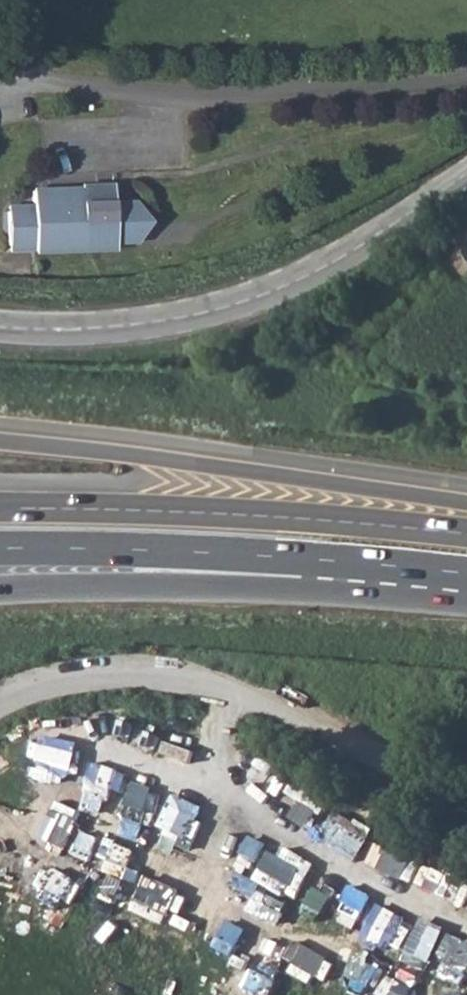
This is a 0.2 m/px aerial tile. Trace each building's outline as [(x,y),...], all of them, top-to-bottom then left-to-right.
[(113,248),(111,186),(80,187),(81,189),(33,191),(33,210),(8,211),(10,244),(34,244),(35,248),(83,247),(82,249),(113,248)]
